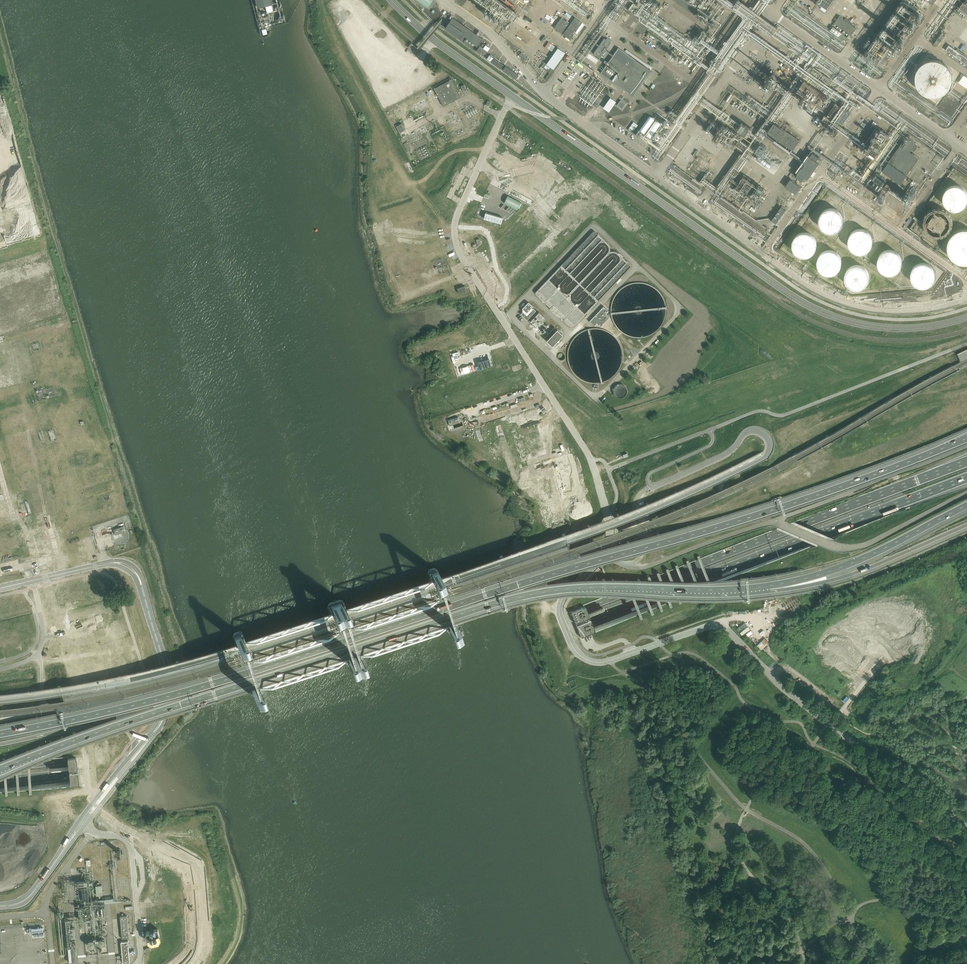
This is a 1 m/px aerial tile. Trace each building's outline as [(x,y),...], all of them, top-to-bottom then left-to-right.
[(433,0),(416,0),(427,8),(433,0)] [(504,11),(504,10),(507,11),(508,5),(514,3),(515,4),(516,3),(515,0),(492,0),(504,11)] [(704,47),(635,0),(634,0),(627,10),(697,57),(704,47)] [(695,15),(699,9),(685,0),(674,0),(695,15)] [(826,10),(832,0),(816,0),(814,3),(826,10)] [(959,9),(966,15),(966,0),(965,0),(959,9)] [(896,44),(900,47),(900,43),(906,43),(904,41),(919,20),(915,20),(910,17),(915,17),(911,14),(909,18),(906,18),(908,15),(904,12),(895,12),(876,38),(883,38),(877,47),(879,48),(874,48),(872,51),(872,53),(870,56),(872,57),(873,57),(879,61),(892,43),(895,46),(896,44)] [(834,22),(851,34),(856,27),(839,15),(834,22)] [(561,17),(554,27),(561,32),(569,22),(561,17)] [(575,17),(563,34),(570,39),(582,23),(575,17)] [(449,22),(445,28),(460,38),(464,41),(463,42),(472,48),(474,44),(477,46),(482,39),(453,18),(449,22)] [(833,28),(830,32),(838,38),(841,33),(833,28)] [(941,32),(933,43),(937,46),(944,34),(941,32)] [(605,37),(594,52),(601,57),(611,42),(605,37)] [(549,41),(545,46),(553,52),(557,47),(549,41)] [(966,65),(966,57),(949,44),(945,50),(966,65)] [(487,51),(479,46),(476,51),(484,56),(487,51)] [(600,72),(633,96),(651,71),(618,47),(600,72)] [(545,65),(553,71),(565,54),(557,48),(545,65)] [(527,58),(522,51),(519,54),(524,60),(527,58)] [(503,64),(494,58),(491,61),(500,68),(503,64)] [(919,91),(926,96),(936,97),(944,93),(950,87),(952,78),(950,69),(944,62),(935,59),(926,60),(919,65),(914,73),(915,82),(919,91)] [(519,75),(505,65),(502,69),(516,78),(519,75)] [(451,79),(434,89),(443,106),(452,102),(454,101),(461,97),(451,79)] [(797,90),(822,108),(830,97),(805,79),(797,90)] [(592,104),(602,88),(594,83),(590,89),(586,86),(579,96),(592,104)] [(602,107),(609,111),(616,101),(610,97),(602,107)] [(621,100),(617,106),(622,110),(626,104),(621,100)] [(650,115),(641,128),(639,126),(634,134),(647,143),(661,123),(650,115)] [(628,130),(632,133),(638,125),(634,122),(628,130)] [(799,139),(774,122),(767,131),(793,149),(799,139)] [(401,124),(396,127),(399,133),(405,130),(401,124)] [(879,125),(864,145),(874,152),(888,132),(879,125)] [(906,136),(888,161),(882,170),(900,182),(906,174),(907,174),(919,157),(911,151),(916,143),(906,136)] [(782,156),(760,141),(755,148),(778,163),(782,156)] [(807,178),(819,162),(816,160),(818,156),(812,152),(810,155),(808,154),(796,171),(798,172),(795,175),(801,180),(804,176),(807,178)] [(875,177),(868,187),(898,207),(903,201),(888,191),(890,188),(875,177)] [(801,186),(790,179),(785,186),(795,193),(801,186)] [(757,181),(751,189),(757,193),(763,185),(757,181)] [(946,203),(950,206),(957,208),(962,206),(966,201),(966,189),(964,184),(958,182),(952,182),(947,186),(943,191),(943,197),(946,203)] [(507,196),(504,203),(518,209),(521,202),(507,196)] [(781,206),(771,220),(776,223),(785,209),(781,206)] [(819,222),(821,227),(826,231),(832,232),(838,230),(842,226),(844,220),(843,214),(839,209),(834,207),(828,207),(822,210),(819,215),(819,222)] [(925,224),(927,230),(932,234),(938,235),(944,233),(949,229),(950,223),(949,217),(945,212),(940,209),(934,210),(928,213),(925,218),(925,224)] [(486,212),(484,218),(501,223),(503,217),(486,212)] [(849,243),(851,248),(856,252),(862,253),(868,251),(872,247),(874,241),(873,235),(869,230),(864,228),(857,228),(852,231),(849,237),(849,243)] [(959,261),(966,262),(966,228),(960,228),(953,233),(949,240),(949,249),(952,256),(959,261)] [(792,246),(794,252),(799,255),(805,256),(811,255),(815,250),(817,244),(816,238),(812,233),(807,231),(800,231),(795,234),(792,240),(792,246)] [(878,263),(880,269),(885,273),(891,274),(897,272),(902,268),(903,262),(902,256),(899,251),(893,248),(887,249),(881,252),(878,257),(878,263)] [(817,264),(819,269),(824,273),(830,274),(836,272),(840,268),(842,262),(841,256),(837,251),(832,249),(826,249),(820,252),(817,258),(817,264)] [(911,277),(913,283),(918,287),(924,288),(930,286),(935,281),(936,276),(935,269),(931,265),(926,262),(920,262),(914,266),(911,271),(911,277)] [(844,278),(847,284),(852,288),(858,289),(864,287),(868,283),(870,277),(869,271),(865,266),(859,263),(853,264),(848,267),(845,272),(844,278)] [(556,285),(548,277),(534,291),(571,328),(586,313),(577,304),(581,301),(577,301),(574,301),(572,300),(571,298),(570,296),(570,294),(570,292),(570,291),(569,291),(567,291),(563,291),(561,289),(560,287),(559,284),(560,281),(556,285)] [(527,320),(536,311),(533,308),(533,309),(532,307),(533,306),(529,302),(528,302),(522,308),(525,311),(523,312),(520,314),(527,320)] [(592,325),(594,326),(595,326),(594,326),(597,323),(600,327),(610,317),(606,313),(608,311),(609,311),(608,310),(607,309),(606,308),(605,308),(604,307),(603,306),(590,321),(589,321),(590,322),(591,324),(592,325)] [(533,321),(532,322),(536,326),(544,317),(539,312),(532,320),(533,321)] [(544,338),(546,340),(551,345),(552,345),(553,345),(562,336),(562,335),(562,334),(557,329),(554,327),(544,338)] [(489,359),(478,363),(479,368),(491,365),(489,359)] [(458,418),(458,417),(457,418),(448,420),(449,423),(450,426),(460,422),(458,418)] [(899,481),(897,476),(891,478),(890,476),(886,477),(889,485),(899,481)] [(125,529),(124,526),(121,527),(115,529),(114,530),(115,535),(125,531),(125,529)] [(428,575),(446,629),(447,631),(448,631),(450,632),(452,631),(453,631),(454,629),(455,628),(455,626),(437,571),(436,570),(434,569),(433,569),(431,569),(430,570),(429,571),(428,573),(428,575)] [(361,655),(351,625),(344,603),(343,602),(342,601),(341,601),(340,601),(338,601),(331,603),(329,604),(329,605),(328,606),(328,607),(328,609),(345,661),(345,662),(346,663),(348,663),(349,663),(350,663),(358,661),(360,660),(360,658),(361,657),(361,655)] [(583,606),(581,607),(573,610),(570,612),(570,613),(575,623),(575,625),(576,626),(580,637),(580,638),(587,635),(592,633),(593,632),(594,632),(592,627),(589,620),(586,622),(585,619),(588,618),(586,613),(584,607),(584,606),(583,606)] [(233,638),(251,693),(252,694),(253,695),(255,695),(257,695),(258,694),(259,693),(260,691),(260,690),(243,635),(241,634),(240,633),(238,633),(237,633),(235,634),(234,635),(233,637),(233,638)] [(77,704),(67,706),(68,709),(78,707),(93,704),(108,700),(143,690),(123,695),(108,698),(92,701),(77,704)] [(133,709),(115,713),(116,716),(133,710),(152,704),(152,703),(133,709)] [(50,712),(40,715),(39,715),(39,716),(41,727),(42,728),(43,728),(53,726),(54,726),(54,725),(54,724),(52,714),(52,713),(51,713),(51,712),(50,712)] [(76,758),(73,758),(67,759),(67,760),(68,765),(69,771),(71,771),(72,774),(69,774),(70,781),(70,786),(79,785),(79,784),(77,773),(77,771),(77,770),(76,759),(76,758)] [(122,938),(129,937),(127,915),(120,916),(122,938)] [(150,931),(147,932),(145,932),(148,942),(152,944),(158,942),(161,938),(158,929),(157,929),(154,930),(151,928),(151,929),(150,931)] [(128,941),(121,941),(123,963),(127,962),(130,962),(128,941)]
